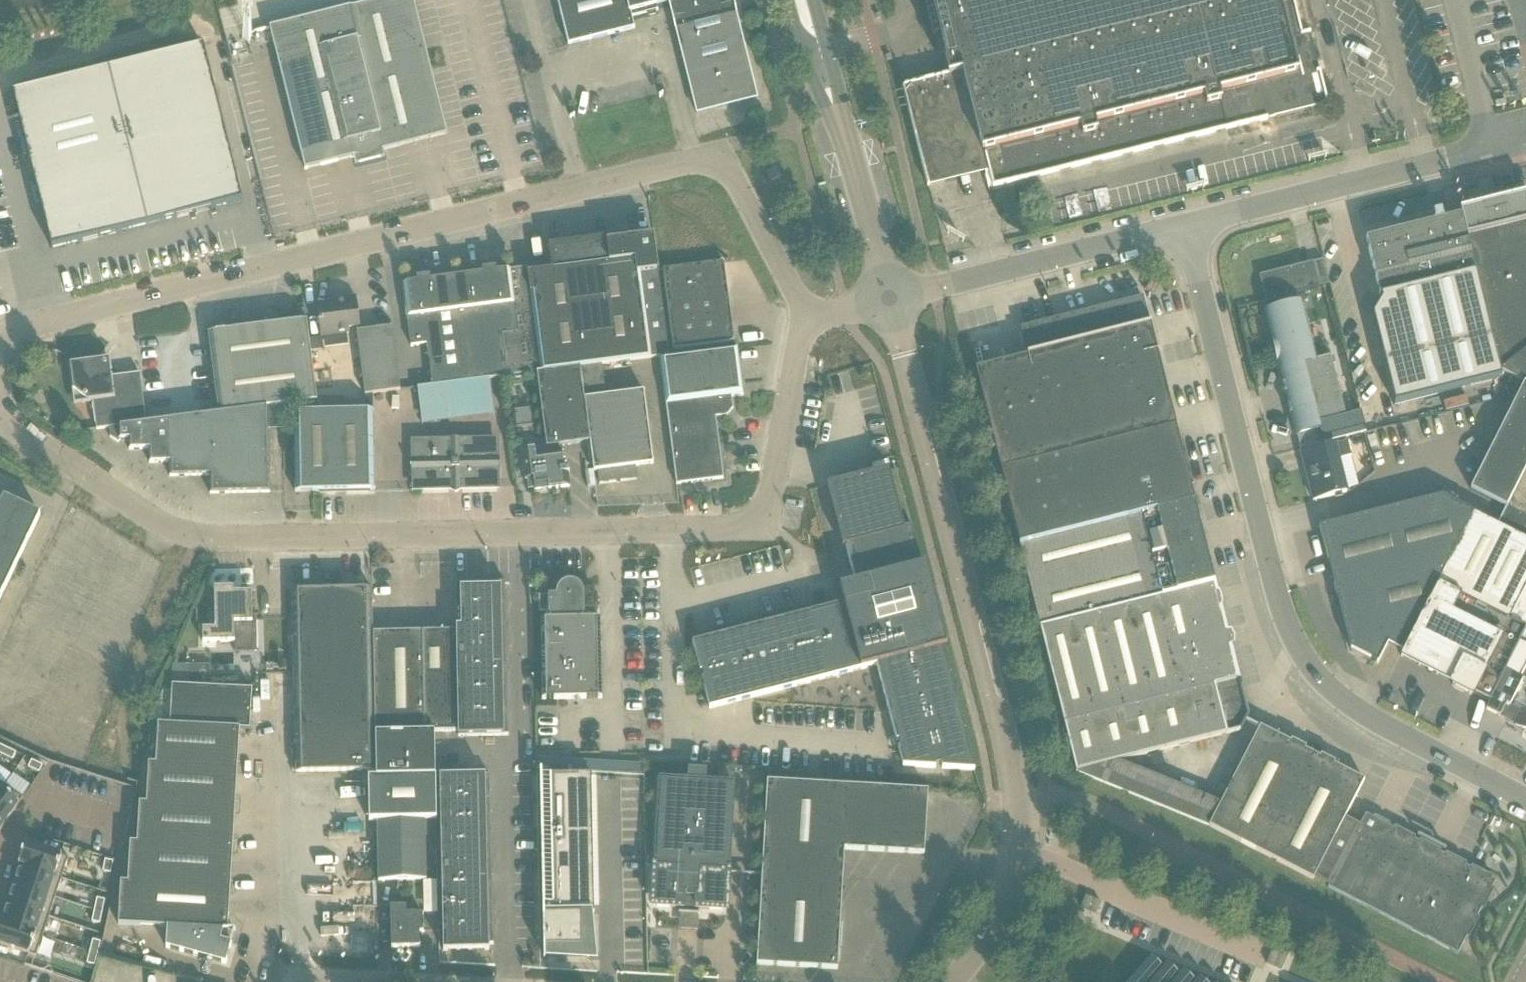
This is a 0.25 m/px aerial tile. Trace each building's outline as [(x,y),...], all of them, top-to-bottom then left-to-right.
[(732,0),(556,0),(567,45),(635,29),(632,17),(658,11),(658,9),(655,10),(654,7),(669,3),(697,114),(756,99),(732,0)] [(902,86),(908,108),(922,165),(923,165),(983,150),(988,172),(992,188),(1022,180),(1028,179),(1027,176),(1039,173),(1040,176),(1059,171),(1058,168),(1070,166),(1071,168),(1090,163),(1090,161),(1101,158),(1102,160),(1121,156),(1121,153),(1132,150),(1133,153),(1152,148),(1152,145),(1163,142),(1164,145),(1183,140),(1183,138),(1194,135),(1195,137),(1211,133),(1211,132),(1202,97),(1217,93),(1226,130),(1232,128),(1248,124),(1247,123),(1259,120),(1259,121),(1267,119),(1267,117),(1325,103),(1325,105),(1327,105),(1319,72),(1319,73),(1316,73),(1307,36),(1309,35),(1310,35),(1309,33),(1308,34),(1301,35),(1292,0),(930,0),(941,48),(948,75),(902,86)] [(347,8),(269,28),(300,150),(305,169),(353,157),(356,153),(378,147),(383,150),(376,124),(347,8)] [(12,93),(51,249),(242,202),(203,45),(12,93)] [(771,181),(779,176),(775,168),(766,172),(771,181)] [(1516,196),(1517,199),(1468,211),(1467,209),(1459,211),(1461,215),(1500,370),(1524,383),(1525,384),(1525,194),(1516,196)] [(1433,222),(1365,239),(1381,301),(1372,316),(1394,405),(1413,400),(1501,378),(1500,370),(1461,215),(1442,220),(1433,222)] [(584,248),(581,248),(575,249),(574,240),(573,240),(573,244),(549,247),(552,270),(528,273),(541,372),(580,367),(595,365),(601,364),(650,358),(669,356),(654,244),(653,236),(640,238),(623,240),(584,245),(584,248)] [(673,350),(734,342),(723,262),(663,270),(673,350)] [(1313,262),(1259,276),(1265,300),(1262,301),(1266,314),(1300,305),(1297,294),(1319,288),(1319,287),(1329,285),(1324,265),(1314,267),(1313,263),(1313,262)] [(482,274),(456,277),(470,382),(489,379),(501,378),(508,377),(536,373),(541,372),(528,273),(527,268),(510,270),(496,272),(496,268),(490,269),(489,267),(487,269),(482,270),(482,274)] [(417,282),(403,284),(411,347),(427,345),(432,386),(470,382),(456,277),(430,281),(430,277),(425,277),(423,276),(421,278),(416,278),(417,282)] [(1142,297),(1020,328),(1027,357),(1118,334),(1141,328),(1150,327),(1149,324),(1147,316),(1143,301),(1142,297)] [(321,337),(349,334),(348,329),(360,327),(356,298),(342,299),(343,302),(317,305),(321,337)] [(1300,305),(1266,314),(1295,430),(1296,434),(1300,449),(1365,432),(1360,412),(1345,416),(1330,356),(1314,361),(1304,323),(1300,305)] [(218,414),(238,412),(268,408),(317,401),(309,340),(306,321),(305,320),(304,311),(286,313),(287,323),(207,333),(218,414)] [(1141,328),(1118,334),(1143,435),(1175,427),(1157,354),(1150,326),(1150,327),(1141,328)] [(364,395),(400,391),(392,327),(356,332),(364,395)] [(1027,357),(975,370),(1000,471),(1143,435),(1118,334),(1027,357)] [(734,383),(731,365),(739,364),(737,348),(717,350),(659,358),(676,485),(723,479),(716,418),(727,416),(733,409),(731,397),(743,396),(741,382),(734,383)] [(53,352),(39,352),(40,367),(54,366),(53,352)] [(109,364),(109,363),(108,362),(107,361),(106,360),(105,360),(103,360),(102,360),(101,361),(100,362),(99,363),(96,361),(70,364),(73,390),(88,402),(92,401),(114,398),(111,377),(111,372),(107,369),(108,368),(109,367),(109,366),(109,365),(109,364)] [(601,364),(595,365),(580,367),(590,442),(593,472),(597,471),(599,484),(637,479),(635,466),(653,464),(643,391),(605,396),(601,364)] [(546,447),(559,446),(590,442),(580,367),(541,372),(536,373),(546,447)] [(96,430),(110,428),(146,423),(140,373),(111,377),(114,398),(92,401),(96,430)] [(489,379),(470,382),(432,386),(417,388),(422,425),(494,416),(489,379)] [(1497,436),(1470,490),(1506,508),(1497,526),(1525,540),(1525,384),(1524,383),(1505,420),(1509,421),(1501,437),(1497,436)] [(210,494),(240,493),(270,492),(268,408),(238,412),(218,414),(208,415),(209,476),(210,494)] [(295,492),(375,490),(373,411),(293,412),(295,492)] [(169,476),(209,476),(208,415),(168,420),(169,463),(169,476)] [(169,463),(168,420),(146,423),(110,428),(110,437),(118,443),(121,440),(128,440),(129,450),(149,449),(149,463),(169,463)] [(1143,435),(1000,471),(1019,545),(1163,509),(1194,502),(1175,427),(1143,435)] [(456,495),(461,491),(500,491),(499,439),(410,440),(411,492),(451,491),(456,495)] [(1313,501),(1346,493),(1338,461),(1351,457),(1347,441),(1301,453),(1313,501)] [(563,470),(561,458),(559,446),(546,447),(521,450),(525,480),(527,480),(528,490),(533,489),(534,491),(568,487),(568,488),(570,488),(569,469),(563,470)] [(843,604),(692,643),(697,662),(709,709),(877,666),(903,766),(962,770),(964,770),(969,770),(974,771),(942,648),(946,647),(925,565),(921,566),(906,507),(896,471),(889,473),(888,469),(826,485),(842,547),(846,546),(855,583),(839,588),(843,604)] [(1441,496),(1319,527),(1350,650),(1377,663),(1387,644),(1403,652),(1472,514),(1473,514),(1473,513),(1441,496)] [(40,515),(3,497),(0,504),(0,598),(40,515)] [(1214,582),(1194,502),(1163,509),(1183,590),(1214,582)] [(1039,626),(1183,590),(1163,509),(1019,545),(1039,626)] [(1400,657),(1402,657),(1418,665),(1420,666),(1436,674),(1437,675),(1453,683),(1452,686),(1468,694),(1471,695),(1472,693),(1490,702),(1504,672),(1519,644),(1525,629),(1525,540),(1496,526),(1473,514),(1472,514),(1403,652),(1400,657)] [(548,596),(539,596),(539,612),(548,612),(548,620),(540,620),(541,640),(542,700),(602,699),(601,638),(600,618),(584,619),(584,595),(583,593),(583,591),(582,589),(581,587),(580,585),(578,584),(576,583),(575,582),(573,581),(570,581),(568,581),(566,582),(564,582),(562,583),(561,584),(559,586),(558,587),(557,589),(556,591),(556,593),(556,595),(548,596)] [(475,583),(455,583),(456,631),(458,726),(458,731),(458,737),(508,736),(505,582),(485,583),(485,586),(475,586),(475,583)] [(1226,632),(1214,582),(1183,590),(1039,626),(1075,772),(1240,731),(1247,715),(1230,646),(1234,645),(1230,631),(1226,632)] [(252,622),(251,593),(233,593),(233,588),(214,588),(215,629),(202,629),(202,643),(234,642),(234,651),(257,651),(256,622),(252,622)] [(373,633),(372,590),(291,591),(292,611),(295,732),(335,732),(375,731),(373,633)] [(1504,672),(1518,678),(1525,663),(1525,629),(1519,644),(1504,672)] [(456,631),(423,632),(425,732),(434,732),(458,731),(458,726),(456,631)] [(425,732),(423,632),(373,633),(375,731),(375,733),(425,732)] [(189,663),(188,683),(248,685),(249,665),(189,663)] [(1490,702),(1485,710),(1499,717),(1499,716),(1515,725),(1525,730),(1525,714),(1521,711),(1510,705),(1522,680),(1504,672),(1490,702)] [(250,730),(251,710),(252,690),(172,686),(170,724),(170,726),(239,730),(250,730)] [(228,930),(239,730),(170,726),(170,724),(158,724),(156,764),(149,764),(146,804),(139,803),(137,843),(130,843),(128,883),(121,882),(118,925),(167,927),(166,947),(225,964),(231,943),(234,944),(237,934),(234,933),(235,930),(228,930)] [(1261,853),(1312,754),(1260,727),(1209,826),(1261,853)] [(375,771),(375,733),(375,731),(335,732),(295,732),(295,773),(335,772),(375,771)] [(375,771),(375,779),(435,778),(434,732),(425,732),(375,733),(375,771)] [(5,748),(1,755),(12,760),(14,756),(16,753),(5,748)] [(1312,754),(1261,853),(1313,880),(1314,877),(1345,817),(1364,780),(1312,754)] [(630,771),(631,760),(584,759),(584,770),(630,771)] [(32,761),(28,768),(39,773),(43,766),(32,761)] [(593,895),(592,845),(591,775),(541,777),(541,771),(539,771),(543,938),(543,958),(545,958),(545,954),(581,953),(582,954),(588,948),(587,947),(587,915),(594,915),(593,895)] [(705,783),(706,772),(689,771),(689,782),(660,780),(653,887),(652,907),(681,908),(681,912),(678,912),(678,914),(699,915),(699,914),(697,913),(697,909),(726,911),(734,785),(705,783)] [(490,776),(440,777),(443,946),(443,951),(489,950),(489,945),(493,945),(490,776)] [(369,820),(435,820),(435,778),(375,779),(369,779),(369,820)] [(924,855),(927,791),(767,782),(757,965),(837,970),(844,850),(924,855)] [(0,793),(0,831),(23,798),(5,786),(0,793)] [(1328,888),(1392,921),(1458,954),(1495,881),(1365,815),(1360,825),(1329,885),(1328,888)] [(1314,877),(1329,885),(1360,825),(1345,817),(1314,877)] [(378,882),(426,881),(425,821),(377,822),(378,882)] [(25,844),(19,864),(40,871),(62,878),(68,858),(25,844)] [(105,860),(102,872),(110,874),(113,862),(105,860)] [(18,869),(13,884),(33,891),(55,898),(62,878),(40,871),(19,864),(18,865),(19,865),(18,869)] [(13,884),(7,903),(27,910),(49,917),(55,898),(33,891),(13,884)] [(97,899),(94,911),(96,911),(102,913),(105,901),(97,899)] [(23,930),(42,937),(49,917),(27,910),(7,903),(1,920),(1,922),(0,921),(0,923),(23,930)] [(406,914),(406,907),(390,908),(391,948),(419,947),(419,933),(423,933),(422,914),(406,914)] [(94,911),(92,922),(100,924),(102,913),(96,911),(94,911)] [(36,957),(42,937),(23,930),(0,923),(0,945),(36,957)] [(93,940),(90,952),(92,953),(98,954),(101,943),(93,940)] [(90,952),(87,964),(95,966),(98,954),(92,953),(90,952)] [(1158,970),(1161,967),(1160,966),(1159,966),(1157,967),(1152,962),(1151,959),(1151,958),(1150,958),(1148,960),(1129,981),(1147,981),(1158,970)] [(1174,976),(1177,974),(1176,973),(1174,973),(1168,968),(1167,965),(1166,964),(1164,967),(1151,981),(1170,981),(1174,976)] [(1193,981),(1192,980),(1190,980),(1184,975),(1183,972),(1184,972),(1183,971),(1180,974),(1173,981),(1192,981),(1193,981)]
